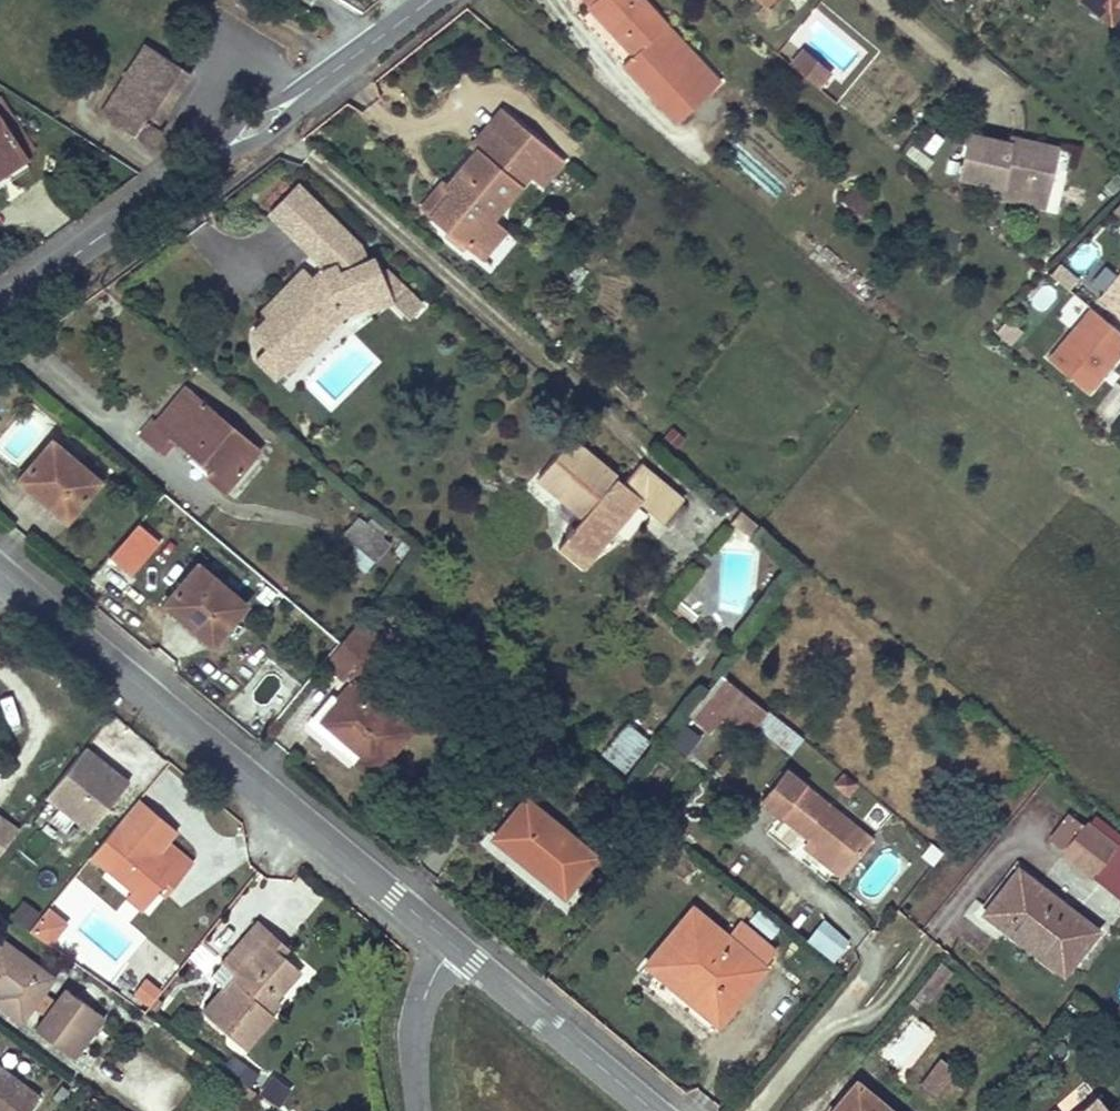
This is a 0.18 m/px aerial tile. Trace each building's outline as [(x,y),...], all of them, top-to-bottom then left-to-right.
[(643,0),(596,0),(590,6),(635,54),(624,65),(676,121),(719,82),(643,0)] [(1119,10),(1119,0),(1085,0),(1084,0),(1111,21),(1119,10)] [(191,74),(146,44),(101,114),(136,136),(135,137),(152,148),(163,131),(157,127),(191,74)] [(828,73),(803,51),(795,60),(806,69),(802,74),(817,87),(828,73)] [(806,69),(795,60),(791,65),(802,74),(806,69)] [(0,98),(0,118),(26,157),(35,151),(0,98)] [(480,152),(509,116),(501,110),(472,146),(476,150),(477,149),(480,152)] [(529,173),(549,149),(509,116),(480,152),(477,149),(476,150),(447,185),(446,187),(451,192),(432,216),(450,230),(446,235),(462,249),(466,244),(482,258),(504,230),(491,220),(529,173)] [(0,118),(0,174),(26,157),(0,118)] [(1044,207),(1058,147),(1022,139),(1020,148),(1010,146),(1011,142),(1010,142),(970,133),(960,177),(1000,186),(998,196),(1044,207)] [(1020,148),(1022,139),(1011,136),(1010,142),(1011,142),(1010,146),(1020,148)] [(543,184),(562,161),(549,149),(529,173),(543,184)] [(407,321),(425,302),(298,178),(265,211),(311,256),(239,330),(260,350),(251,359),(279,387),(350,315),(362,326),(386,301),(407,321)] [(451,192),(446,187),(447,185),(443,182),(422,208),(432,216),(451,192)] [(1099,298),(1119,316),(1119,273),(1099,298)] [(1119,355),(1119,332),(1091,308),(1048,359),(1089,392),(1119,355)] [(1006,316),(996,332),(1013,343),(1023,327),(1006,316)] [(259,449),(186,388),(157,423),(173,436),(194,453),(213,469),(208,475),(225,490),(259,449)] [(161,451),(173,436),(157,423),(144,437),(161,451)] [(683,500),(640,464),(623,483),(571,438),(538,477),(584,515),(558,546),(582,567),(637,501),(664,523),(682,502),(683,500)] [(100,480),(83,466),(52,439),(24,473),(38,485),(32,491),(66,520),(100,480)] [(213,469),(194,453),(188,459),(208,475),(213,469)] [(106,473),(89,459),(83,466),(100,480),(106,473)] [(38,485),(24,473),(18,479),(32,491),(38,485)] [(669,527),(687,506),(682,502),(664,523),(669,527)] [(759,527),(739,511),(730,522),(751,537),(759,527)] [(375,561),(353,542),(344,554),(366,572),(375,561)] [(246,603),(198,564),(169,597),(183,609),(178,615),(212,643),(246,603)] [(183,609),(169,597),(164,603),(178,615),(183,609)] [(413,729),(373,695),(386,679),(362,659),(366,654),(380,638),(360,620),(324,661),(345,680),(348,675),(353,680),(338,698),(319,720),(360,756),(355,761),(372,777),(413,729)] [(389,675),(366,654),(362,659),(386,679),(389,675)] [(767,711),(721,674),(691,713),(709,729),(725,710),(751,731),(767,711)] [(360,756),(319,720),(338,698),(332,693),(308,721),(355,761),(360,756)] [(625,771),(649,741),(628,724),(603,753),(625,771)] [(690,755),(702,735),(686,726),(675,746),(690,755)] [(89,831),(131,778),(86,743),(44,796),(89,831)] [(871,838),(786,770),(765,796),(783,811),(779,816),(810,840),(811,841),(811,840),(846,869),(871,838)] [(783,811),(765,796),(761,801),(779,816),(783,811)] [(596,856),(525,799),(493,838),(564,895),(596,856)] [(169,839),(131,807),(119,821),(157,853),(168,841),(169,839)] [(1096,816),(1089,825),(1087,823),(1085,825),(1071,814),(1051,840),(1065,851),(1064,853),(1094,876),(1094,875),(1119,896),(1119,835),(1096,816)] [(157,853),(119,821),(90,856),(131,890),(147,904),(176,870),(182,875),(194,862),(168,841),(157,853)] [(811,841),(810,840),(806,846),(841,875),(846,869),(811,840),(811,841)] [(933,864),(942,853),(932,845),(923,856),(933,864)] [(182,875),(176,870),(158,891),(165,896),(182,875)] [(1095,931),(1019,872),(992,906),(1011,920),(1006,927),(1063,971),(1095,931)] [(147,904),(131,890),(126,897),(142,910),(147,904)] [(12,917),(28,927),(39,909),(23,899),(12,917)] [(48,903),(28,929),(50,946),(70,921),(48,903)] [(1011,920),(992,906),(987,912),(1006,927),(1011,920)] [(726,935),(692,907),(646,964),(710,1017),(740,980),(749,987),(765,967),(762,965),(759,962),(726,935)] [(757,908),(749,918),(769,934),(777,925),(757,908)] [(807,936),(833,960),(851,941),(825,917),(807,936)] [(762,965),(775,950),(739,921),(726,935),(759,962),(762,965)] [(281,953),(268,941),(273,934),(259,922),(210,976),(224,988),(203,1012),(244,1048),(273,1014),(270,1011),(268,1010),(265,1007),(261,1004),(266,999),(270,1002),(274,998),(299,969),(281,953)] [(287,946),(273,934),(268,941),(281,953),(287,946)] [(1,939),(0,940),(0,994),(7,999),(3,1004),(22,1019),(32,1005),(46,1015),(36,1028),(74,1057),(104,1015),(66,987),(56,1000),(43,990),(53,977),(1,939)] [(945,980),(952,971),(942,962),(934,971),(945,980)] [(929,1001),(945,980),(934,971),(917,992),(918,993),(922,996),(924,998),(929,1001)] [(148,1007),(163,990),(147,976),(132,993),(148,1007)] [(719,1024),(749,987),(740,980),(710,1017),(719,1024)] [(917,1008),(924,998),(922,996),(918,993),(911,1003),(917,1008)] [(278,1002),(274,998),(270,1002),(266,999),(261,1004),(265,1007),(268,1010),(270,1011),(278,1002)] [(913,1012),(879,1052),(904,1074),(938,1034),(913,1012)] [(156,1021),(144,1013),(141,1018),(152,1026),(156,1021)] [(246,1065),(233,1055),(224,1068),(237,1077),(246,1065)] [(939,1093),(957,1068),(944,1058),(925,1083),(939,1093)] [(223,1069),(209,1059),(205,1067),(218,1076),(223,1069)] [(0,1066),(0,1110),(29,1110),(40,1096),(0,1066)] [(238,1080),(223,1069),(218,1076),(233,1087),(238,1080)] [(288,1090),(271,1078),(261,1093),(278,1105),(288,1090)] [(252,1089),(238,1080),(233,1087),(247,1096),(252,1089)] [(861,1081),(835,1110),(898,1110),(861,1081)] [(1098,1096),(1080,1110),(1110,1110),(1098,1096)]
